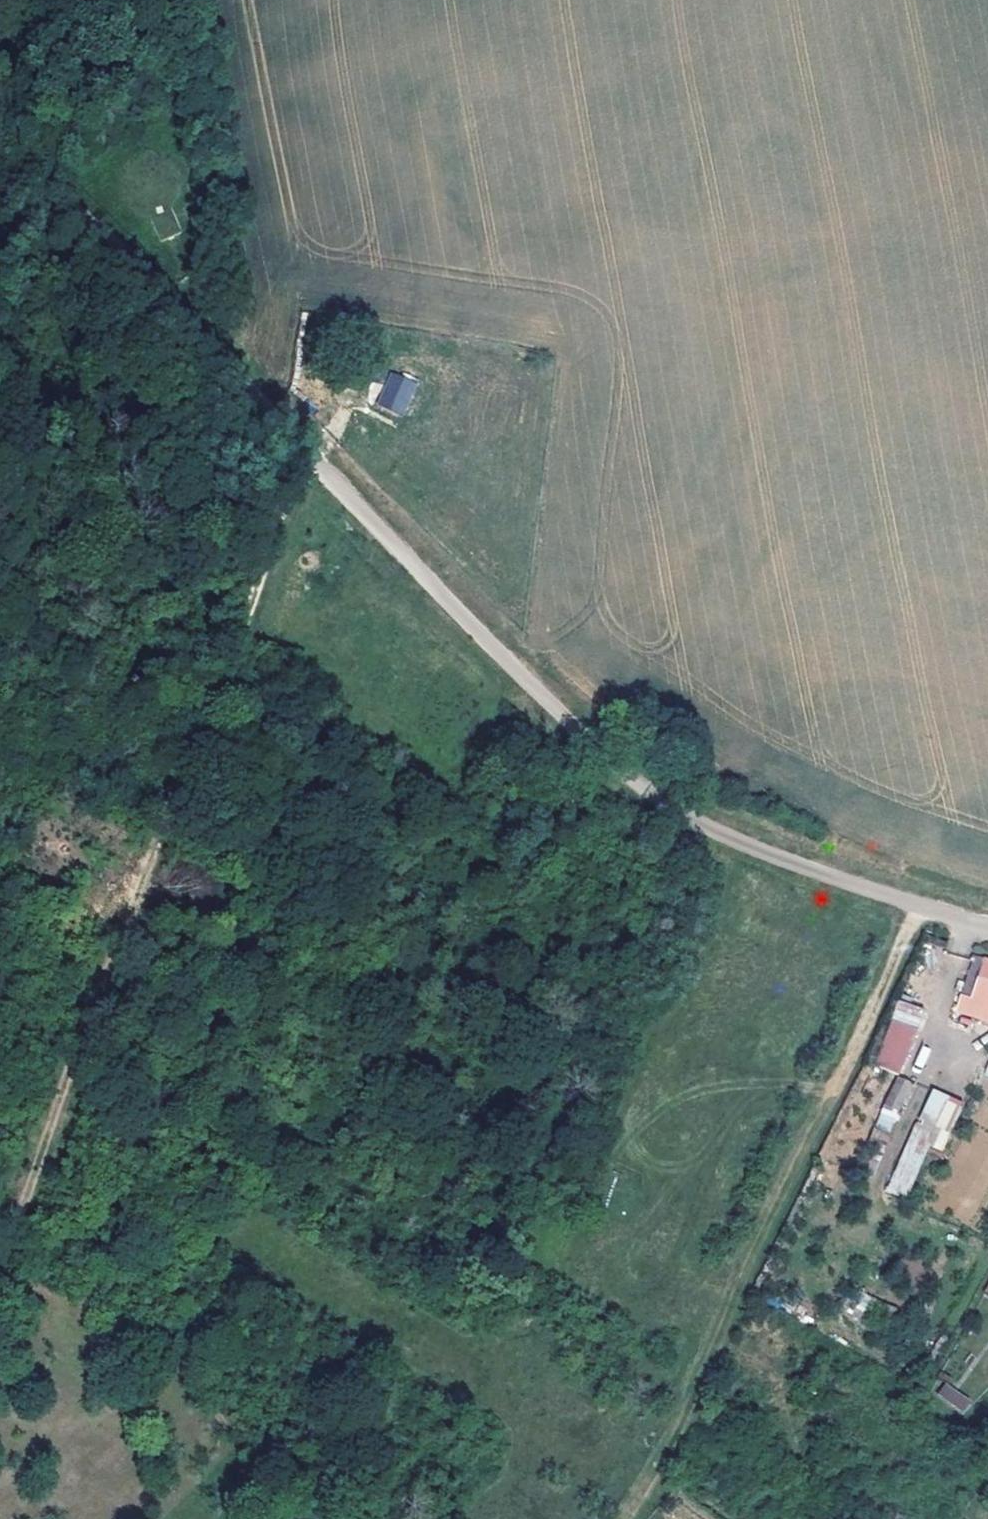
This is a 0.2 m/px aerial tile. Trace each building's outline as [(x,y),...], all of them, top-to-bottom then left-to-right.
[(392,375),(378,405),(403,417),(416,386),(392,375)] [(976,955),(961,1000),(987,1008),(987,959),(976,955)] [(922,1012),(896,1001),(889,1017),(915,1029),(922,1012)] [(871,1182),(909,1196),(929,1145),(944,1151),(964,1100),(895,1074),(870,1138),(885,1144),(871,1182)] [(942,1384),(934,1396),(962,1414),(969,1402),(942,1384)]
